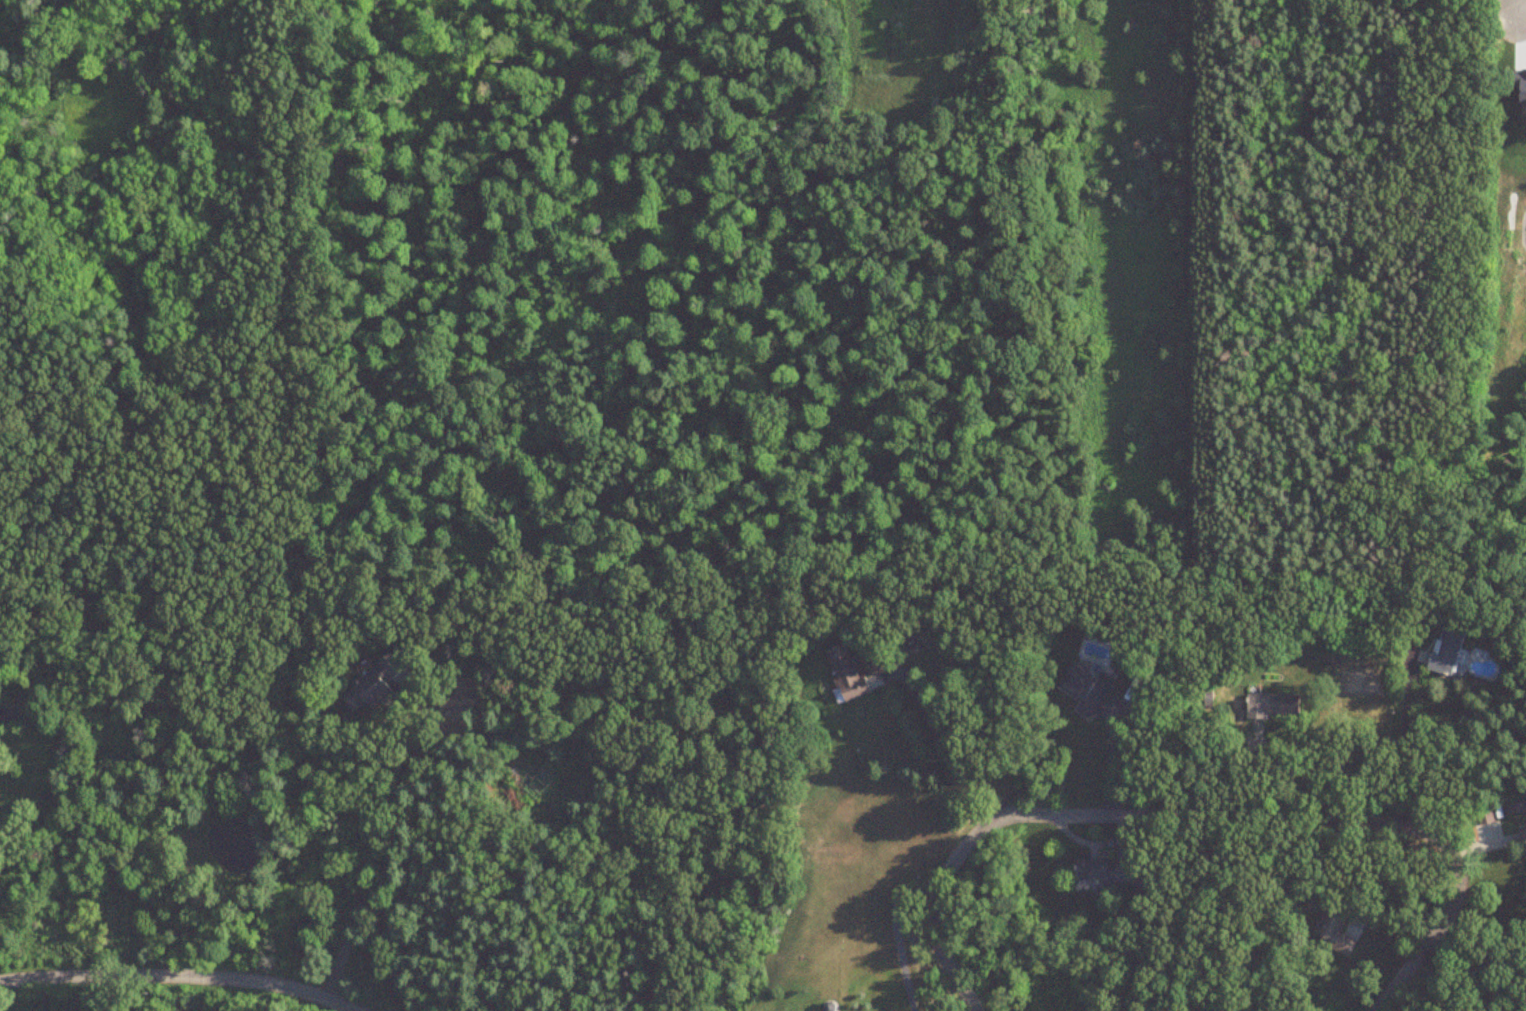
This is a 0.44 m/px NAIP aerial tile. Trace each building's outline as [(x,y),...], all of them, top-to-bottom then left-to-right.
[(1450,676),(1464,629),(1440,622),(1426,669),(1450,676)] [(868,694),(856,654),(851,656),(847,643),(823,650),(840,703),(868,694)] [(394,693),(387,683),(407,669),(397,653),(338,693),(352,714),(364,706),(368,711),(394,693)] [(1091,721),(1115,681),(1100,672),(1096,677),(1072,662),(1056,688),(1080,703),(1075,711),(1091,721)] [(1246,718),(1298,718),(1298,694),(1246,694),(1246,718)] [(1330,943),(1328,948),(1348,957),(1356,940),(1339,933),(1351,906),(1329,896),(1312,934),(1330,943)]
